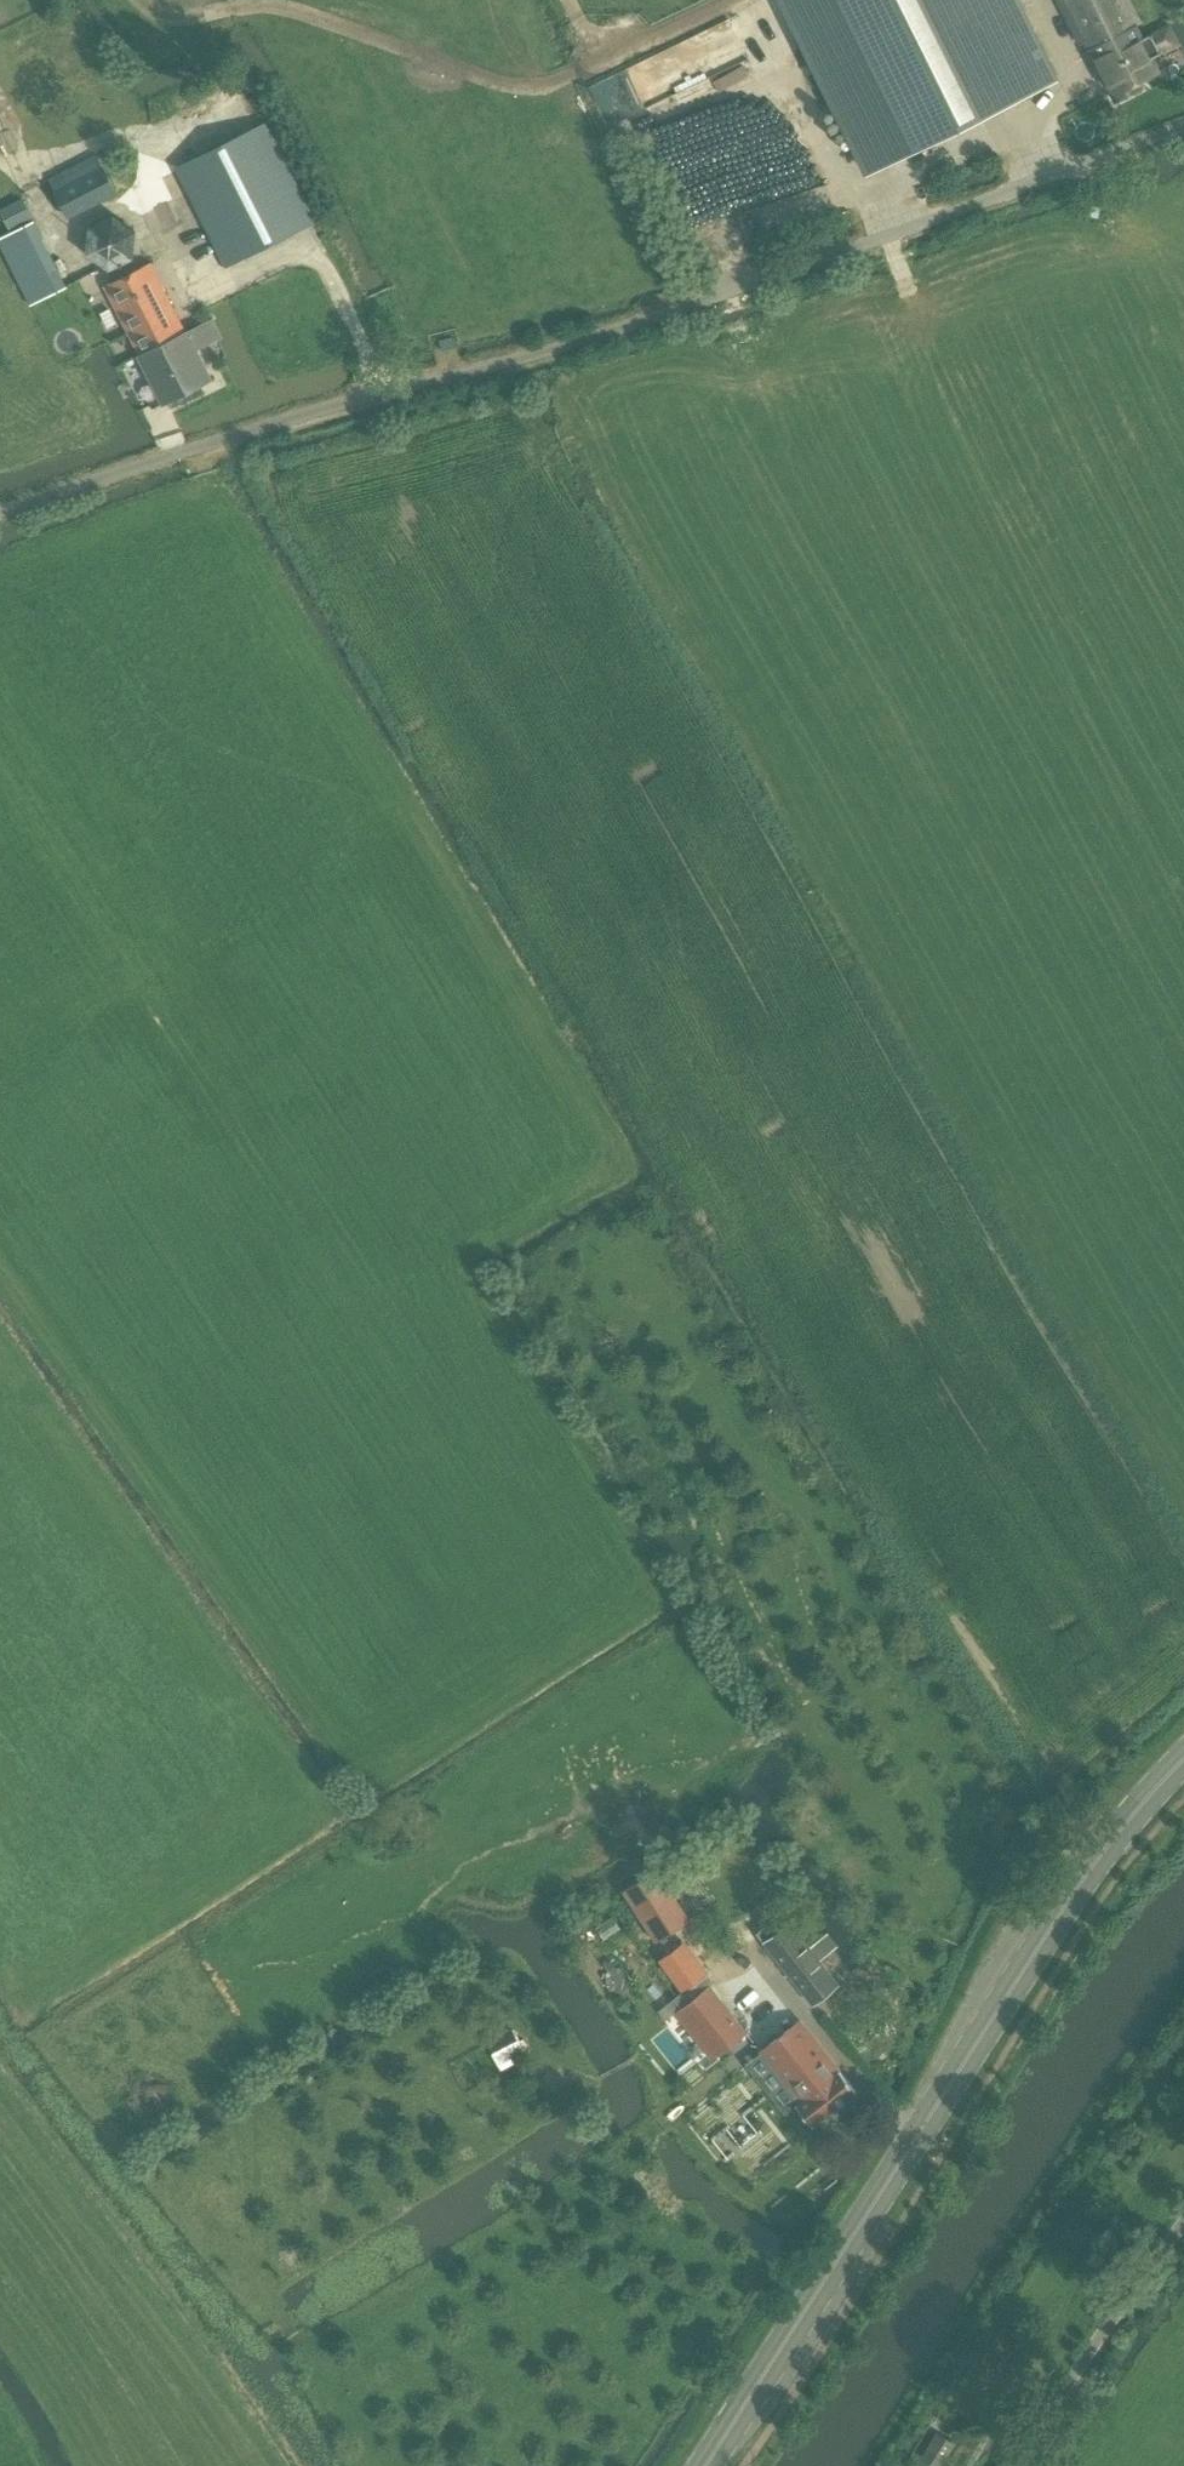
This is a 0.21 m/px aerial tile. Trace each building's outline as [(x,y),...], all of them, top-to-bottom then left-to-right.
[(790,9),(868,171),(869,172),(1057,79),(1018,0),(785,0),(790,9)] [(1140,23),(1128,0),(1058,0),(1080,44),(1085,41),(1116,101),(1140,89),(1137,83),(1159,71),(1152,58),(1178,42),(1169,25),(1143,39),(1136,26),(1140,23)] [(226,265),(315,220),(265,121),(176,167),(226,265)] [(69,217),(117,193),(97,155),(49,179),(69,217)] [(10,229),(31,218),(22,199),(1,210),(10,229)] [(134,259),(136,230),(113,215),(88,227),(87,255),(109,270),(134,259)] [(66,288),(33,222),(0,239),(0,243),(31,305),(56,293),(66,288)] [(178,318),(150,263),(105,286),(121,318),(140,355),(185,333),(178,318)] [(197,350),(216,340),(222,337),(213,319),(185,333),(140,355),(140,357),(138,358),(162,404),(212,380),(197,350)] [(655,1942),(685,1921),(654,1871),(643,1877),(622,1890),(655,1942)] [(782,1913),(756,1933),(812,2004),(838,1984),(820,1960),(834,1949),(823,1936),(809,1947),(782,1913)] [(682,1992),(703,1976),(679,1944),(658,1960),(682,1992)] [(711,2060),(747,2032),(710,1985),(674,2013),(711,2060)] [(800,2101),(795,2105),(813,2125),(855,2091),(799,2021),(760,2052),(800,2101)] [(513,2030),(488,2044),(499,2066),(524,2052),(513,2030)] [(953,2443),(937,2433),(922,2458),(934,2465),(940,2465),(953,2443)]
